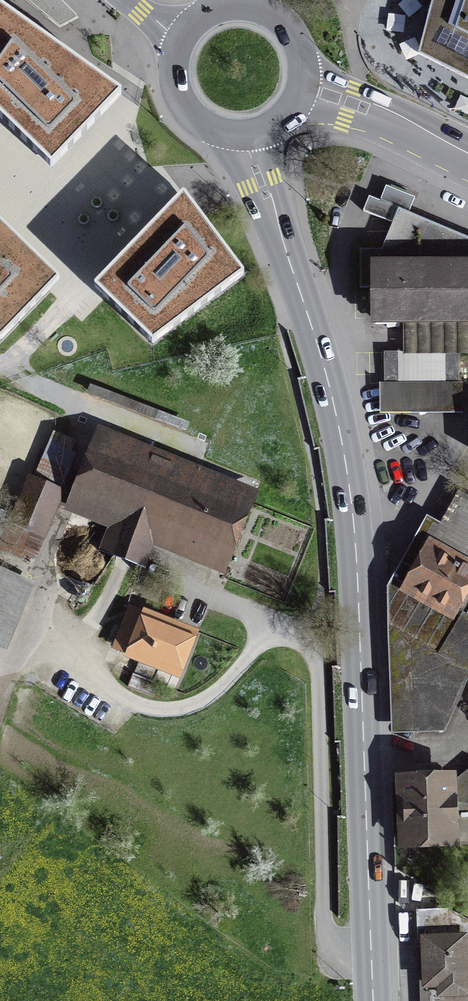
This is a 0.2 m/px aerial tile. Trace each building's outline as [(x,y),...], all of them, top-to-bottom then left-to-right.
[(418,55),(467,80),(467,0),(432,0),(418,55)] [(51,169),(123,95),(0,9),(0,119),(51,169)] [(409,211),(415,196),(400,190),(386,185),(380,199),(369,195),(363,210),(393,221),(399,207),(409,211)] [(184,194),(94,287),(152,344),(244,275),(184,194)] [(361,250),(360,287),(373,287),(374,319),(403,318),(467,318),(467,250),(467,246),(403,219),(401,225),(391,250),(361,250)] [(1,340),(60,279),(0,221),(0,339),(1,340)] [(403,318),(403,352),(459,352),(467,352),(467,318),(403,318)] [(403,352),(385,352),(385,382),(459,382),(459,352),(403,352)] [(459,382),(385,382),(380,382),(380,413),(463,413),(462,382),(459,382)] [(70,440),(54,433),(18,520),(40,529),(55,493),(56,493),(66,469),(63,467),(70,452),(65,450),(70,440)] [(242,499),(100,442),(77,500),(128,521),(121,541),(102,534),(100,539),(106,542),(104,548),(136,562),(142,549),(140,548),(148,528),(219,557),(242,499)] [(459,494),(407,585),(467,619),(467,499),(459,494)] [(0,575),(0,641),(1,642),(25,585),(0,575)] [(467,678),(467,619),(407,585),(390,577),(384,586),(391,729),(445,728),(467,678)] [(188,635),(134,612),(120,646),(123,647),(116,666),(133,673),(128,686),(153,697),(159,684),(167,687),(188,635)] [(449,780),(404,781),(405,842),(451,840),(449,780)] [(414,910),(418,998),(467,998),(467,919),(449,908),(414,910)]
